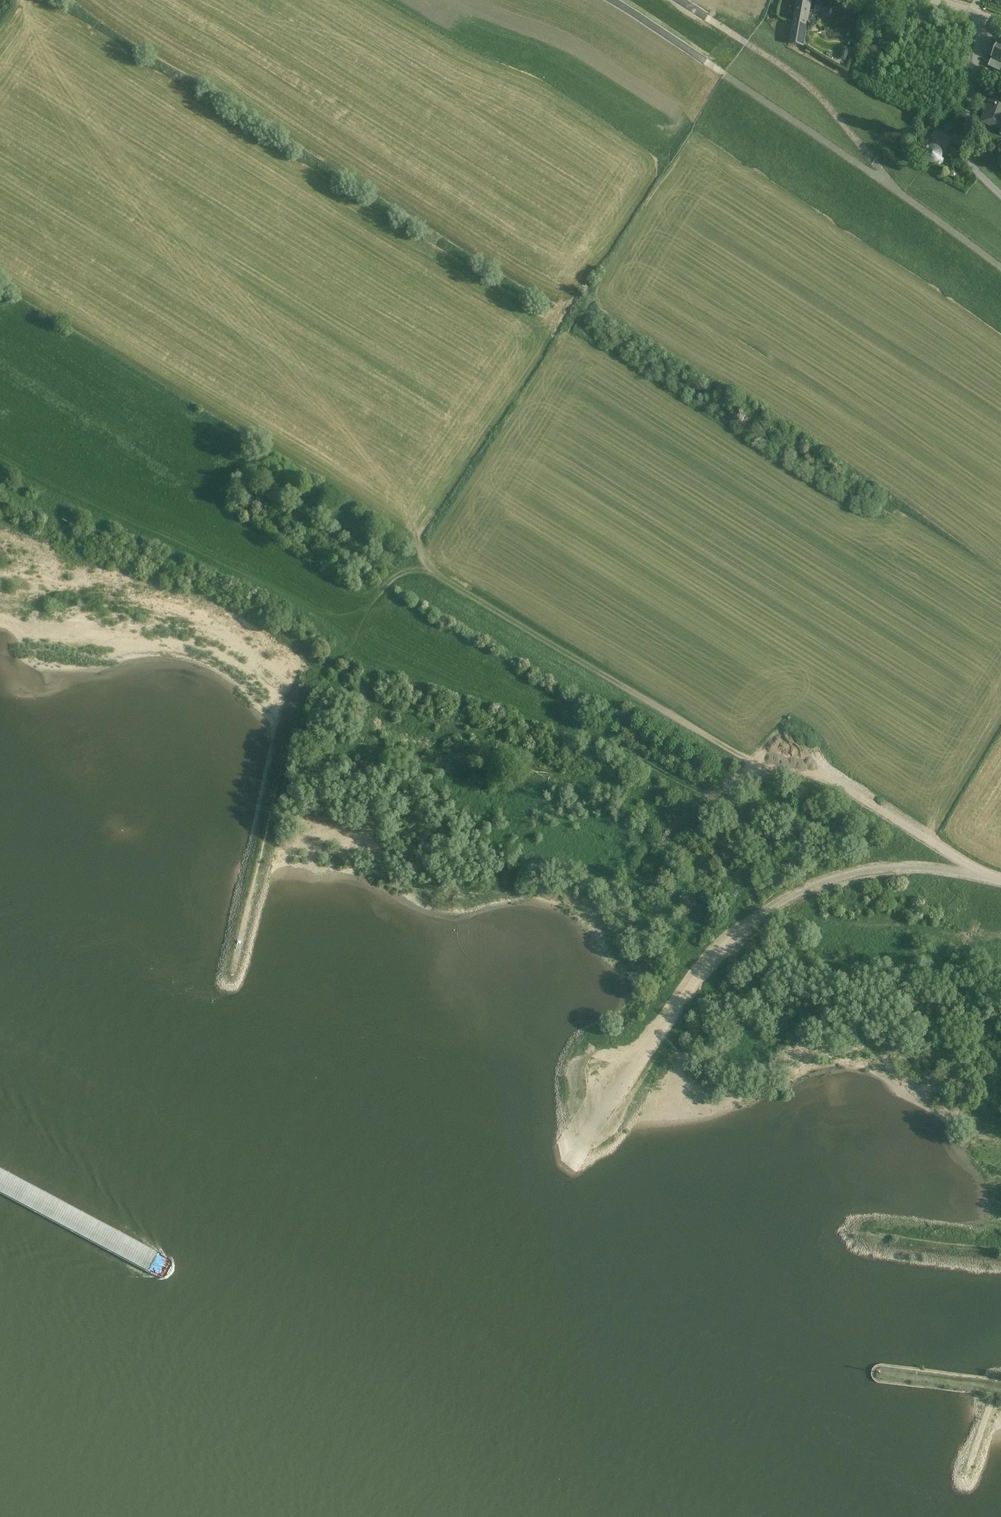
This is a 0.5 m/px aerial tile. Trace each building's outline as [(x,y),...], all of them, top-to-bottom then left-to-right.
[(789,43),(804,45),(812,0),(797,0),(789,43)] [(831,4),(816,1),(814,13),(829,15),(831,4)] [(997,43),(991,58),(992,58),(1000,62),(1000,45),(997,43)] [(841,57),(847,60),(851,49),(845,47),(841,57)] [(992,58),(988,66),(1000,72),(1000,62),(992,58)] [(993,97),(983,123),(1000,130),(1000,128),(999,128),(1000,123),(1000,100),(993,97)] [(954,121),(943,125),(946,132),(957,129),(954,121)] [(926,161),(927,165),(930,167),(933,168),(937,168),(940,166),(943,164),(944,160),(944,156),(942,152),(939,150),(935,149),(931,150),(928,152),(926,155),(925,158),(926,161)]
